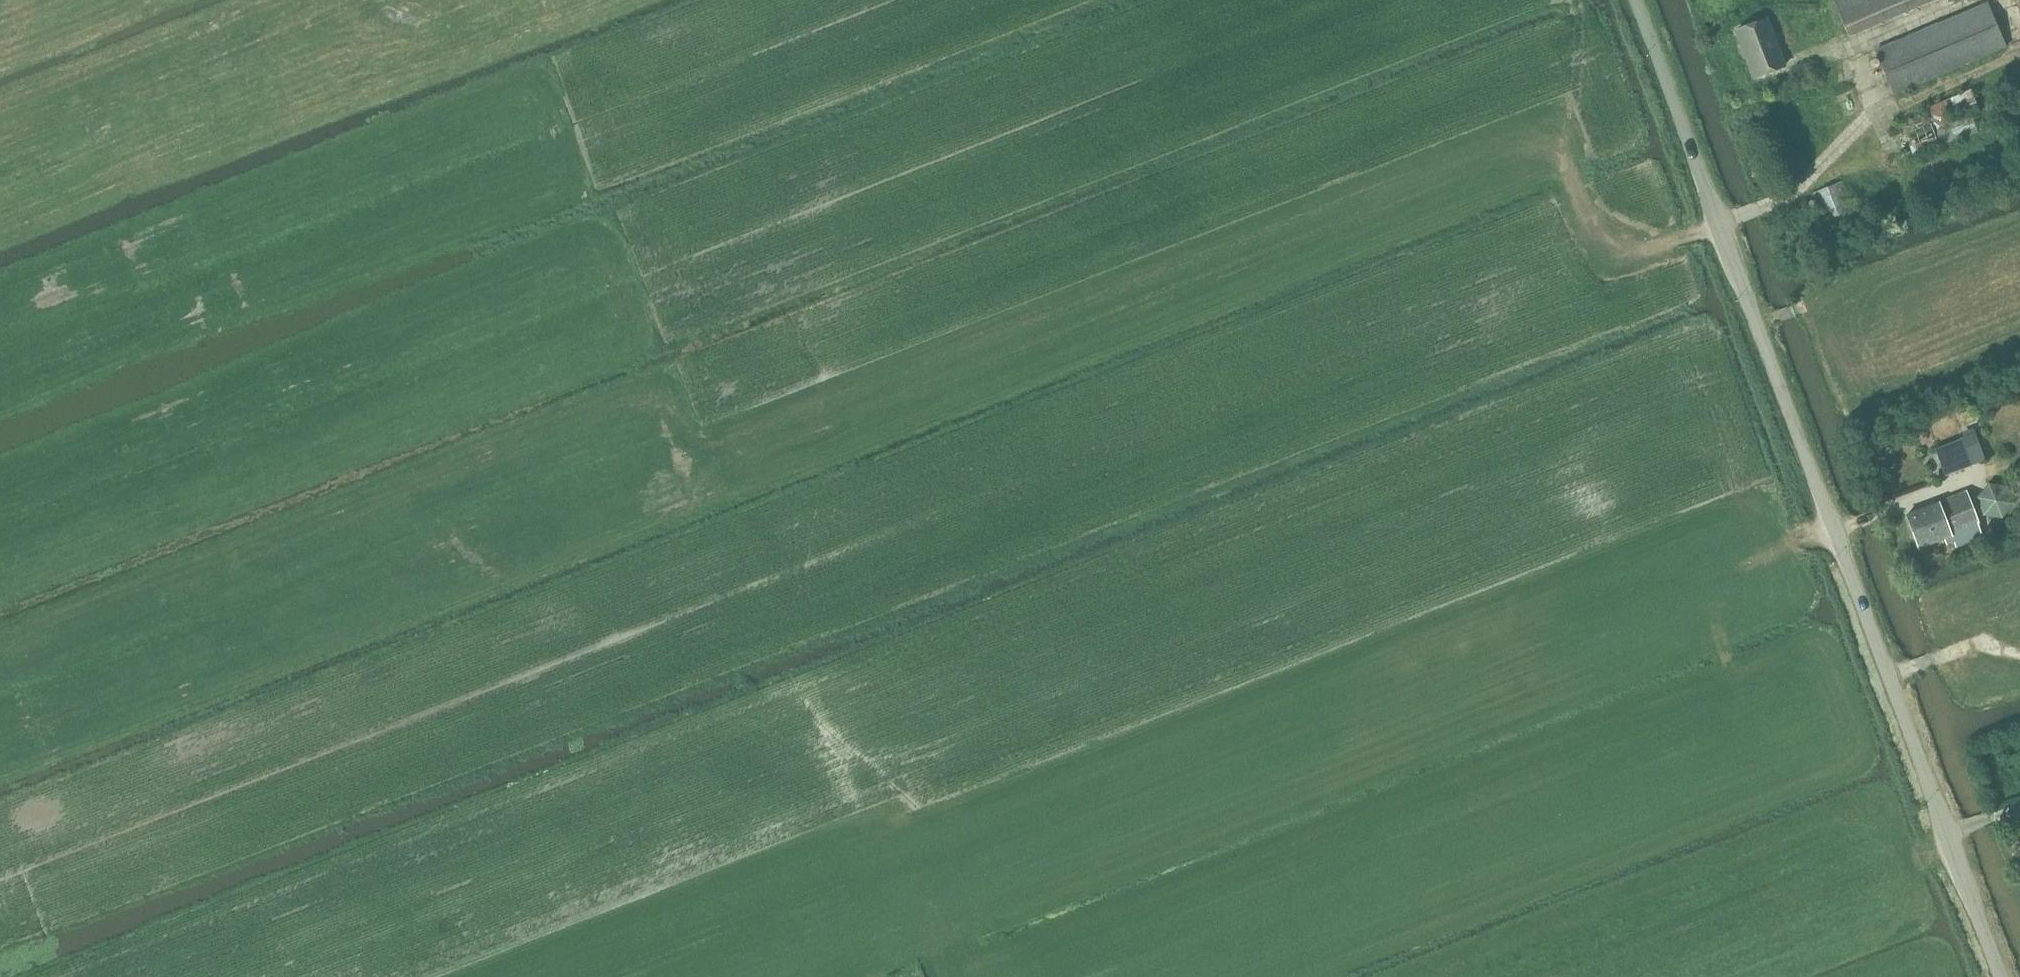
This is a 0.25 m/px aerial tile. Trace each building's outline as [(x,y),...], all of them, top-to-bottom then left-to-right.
[(1935,0),(1834,0),(1849,36),(1935,0)] [(1895,94),(2006,47),(1988,4),(1877,51),(1895,94)] [(1754,79),(1784,67),(1766,20),(1736,32),(1754,79)] [(1926,115),(1894,127),(1906,159),(1938,146),(1985,130),(1970,89),(1923,109),(1926,115)] [(1832,243),(1863,229),(1843,181),(1811,195),(1832,243)] [(1946,476),(1985,461),(1975,434),(1936,449),(1946,476)] [(1987,481),(1976,498),(1984,515),(2003,516),(2014,500),(2006,483),(1987,481)] [(1966,493),(1907,515),(1919,548),(1944,538),(1946,544),(1952,542),(1953,541),(1955,547),(1982,536),(1966,493)]
